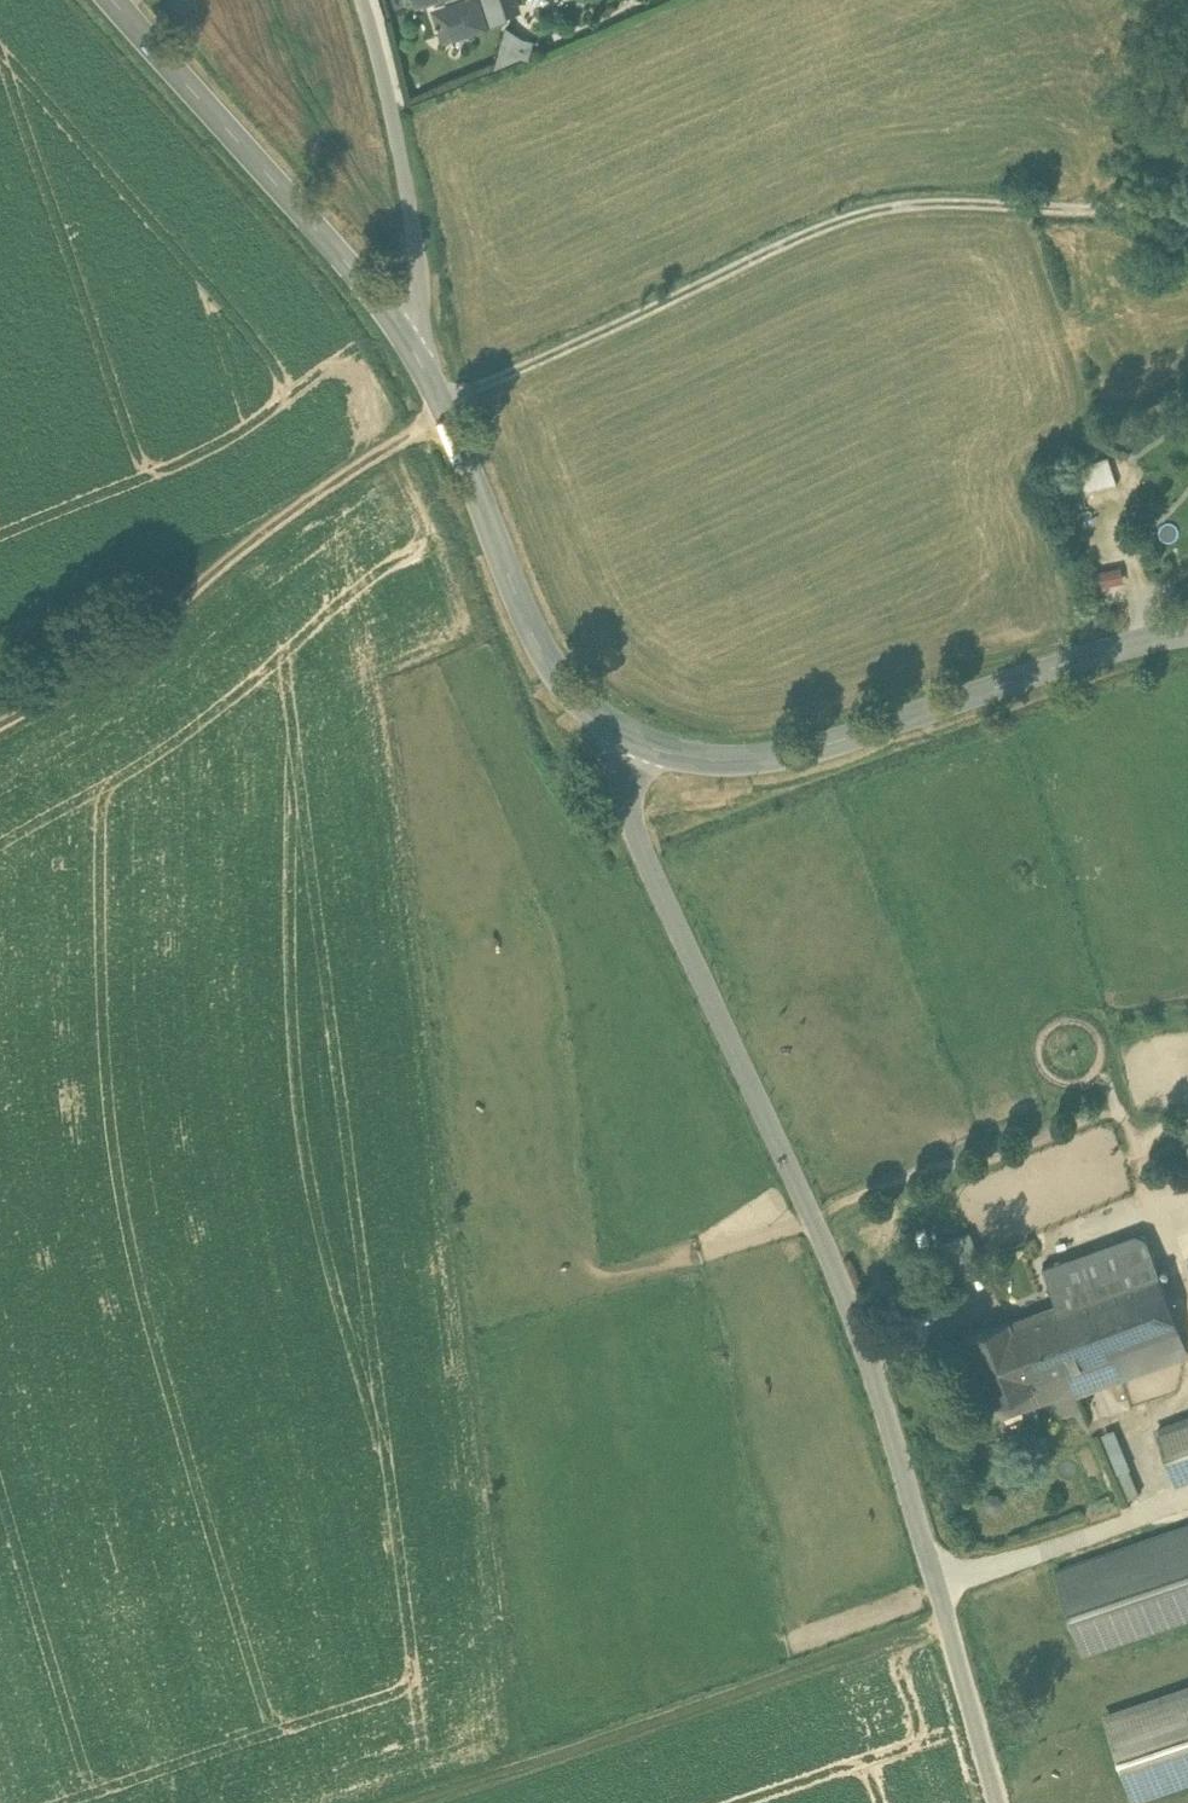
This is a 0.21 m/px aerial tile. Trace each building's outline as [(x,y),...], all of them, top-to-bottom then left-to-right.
[(502,0),(456,0),(448,2),(436,6),(445,37),(507,17),(502,0)] [(526,39),(509,28),(499,65),(524,55),(525,47),(530,48),(531,41),(526,39)] [(1109,456),(1057,471),(1067,499),(1119,482),(1109,456)] [(1101,569),(1105,584),(1126,578),(1122,563),(1101,569)] [(971,1232),(939,1246),(953,1279),(985,1265),(971,1232)] [(1093,1251),(1107,1288),(1155,1271),(1141,1234),(1093,1251)] [(1107,1288),(1093,1251),(1069,1261),(1083,1297),(1107,1288)] [(1083,1297),(1069,1261),(1067,1257),(1044,1266),(1059,1306),(1083,1297)] [(1081,1366),(1181,1328),(1159,1269),(1155,1271),(1107,1288),(1083,1297),(1059,1306),(1081,1366)] [(1067,1371),(1081,1366),(1059,1306),(1012,1323),(1011,1320),(968,1336),(992,1402),(997,1401),(1035,1386),(1034,1383),(1067,1371)] [(1081,1366),(1067,1371),(1075,1390),(1077,1394),(1187,1352),(1187,1346),(1181,1328),(1081,1366)] [(1035,1386),(997,1401),(1003,1417),(1075,1390),(1067,1371),(1034,1383),(1035,1386)] [(1187,1478),(1187,1420),(1158,1431),(1177,1482),(1187,1478)] [(987,1498),(986,1505),(990,1510),(997,1511),(1002,1506),(1003,1500),(999,1494),(992,1493),(987,1498)] [(1055,1576),(1082,1653),(1187,1616),(1187,1530),(1055,1576)] [(1106,1721),(1132,1798),(1187,1779),(1187,1693),(1106,1721)]
